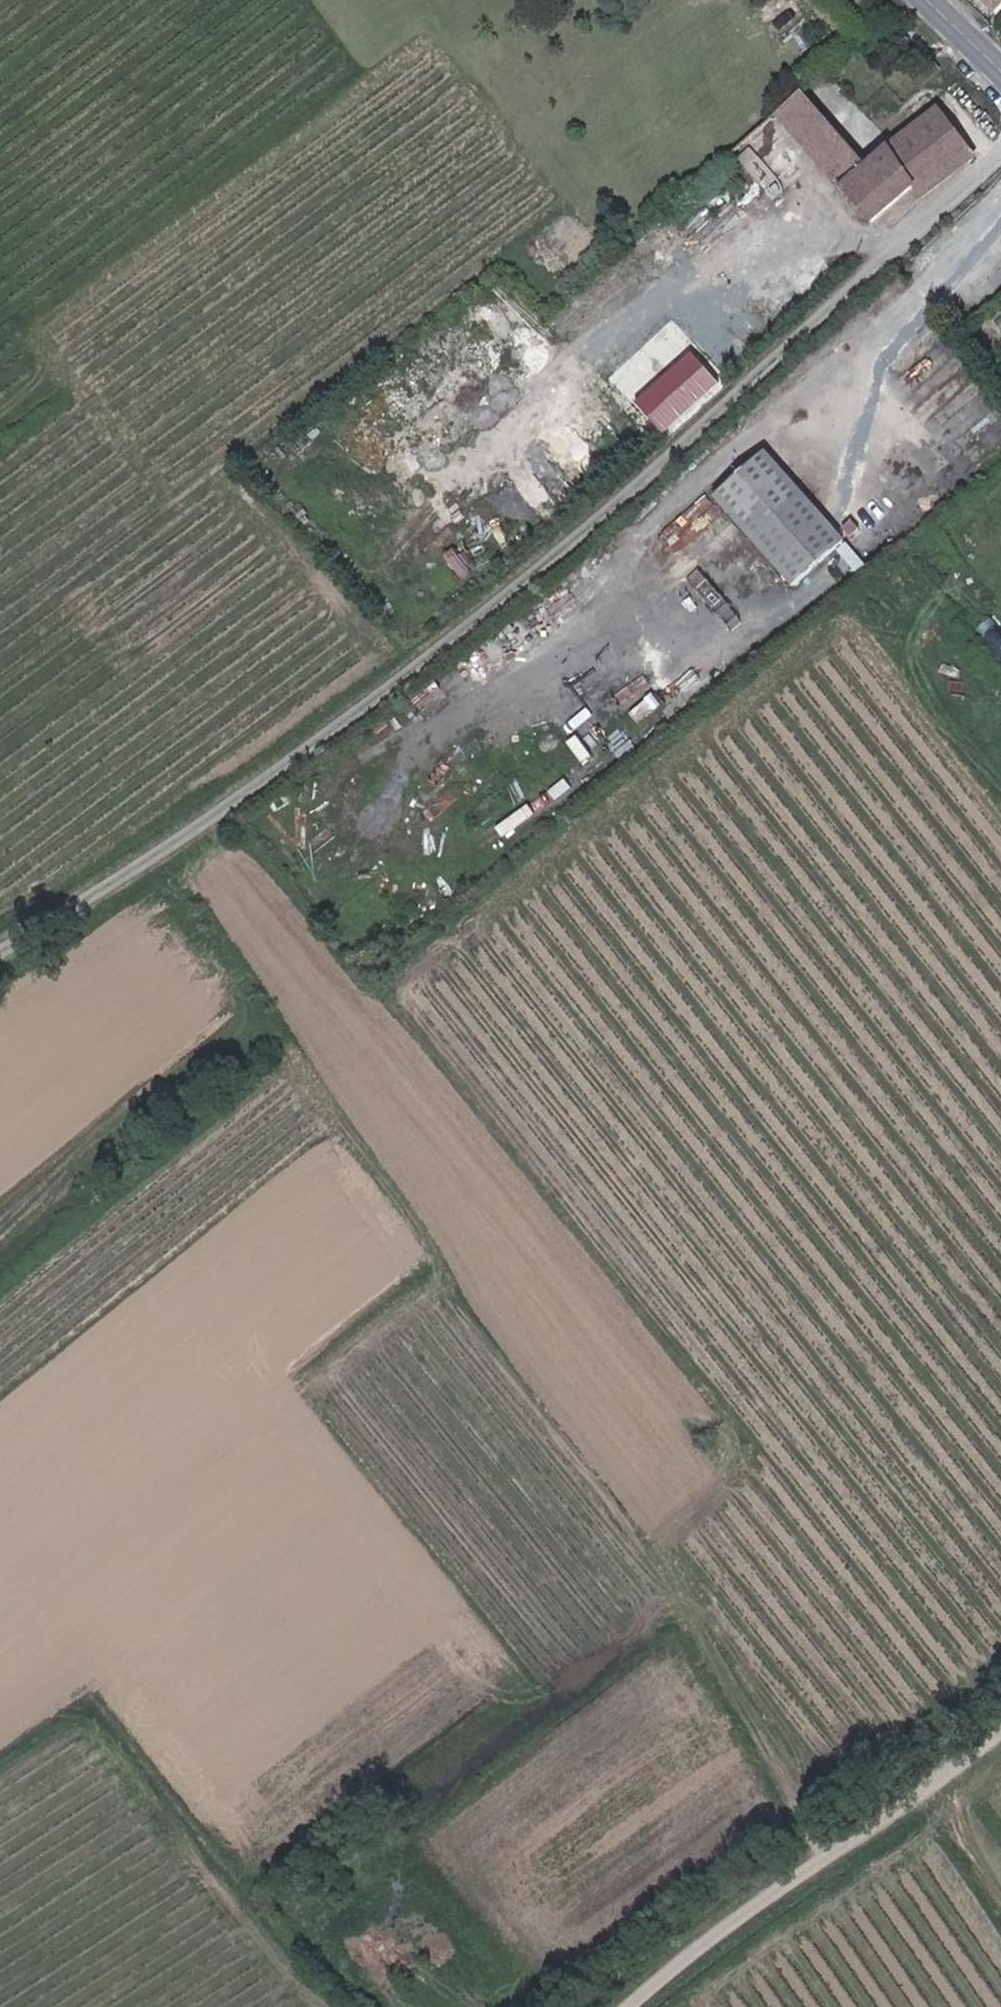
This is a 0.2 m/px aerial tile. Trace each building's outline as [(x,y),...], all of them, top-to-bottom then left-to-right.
[(1000,11),(1000,0),(990,0),(1000,11)] [(781,117),(843,189),(870,166),(808,94),(781,117)] [(870,166),(843,189),(877,227),(918,192),(929,205),(981,159),(936,108),(870,166)] [(649,409),(671,433),(717,392),(695,367),(649,409)] [(849,542),(771,454),(722,498),(800,586),(849,542)]
